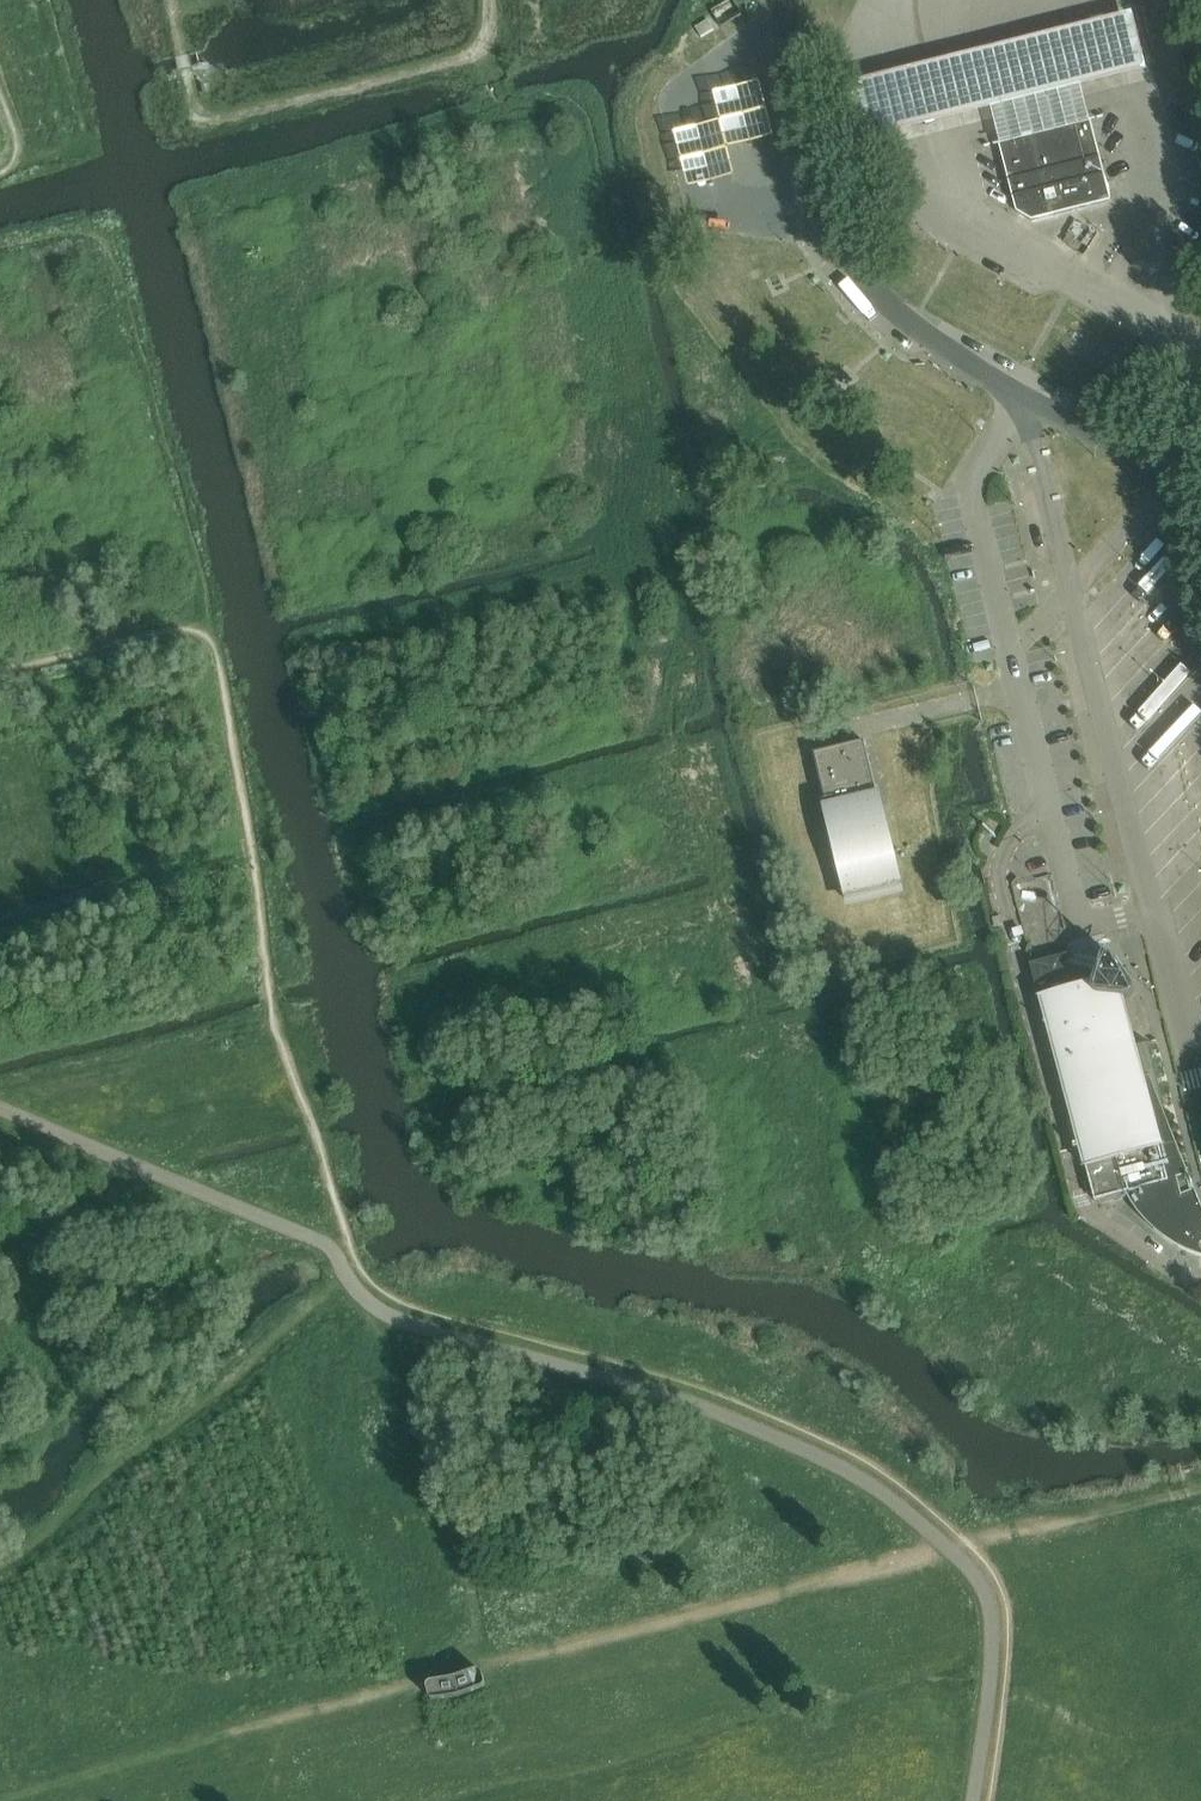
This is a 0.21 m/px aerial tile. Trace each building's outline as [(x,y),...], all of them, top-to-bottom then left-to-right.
[(1131,10),(859,76),(873,133),(1145,67),(1131,10)] [(742,90),(713,97),(720,127),(675,139),(689,194),(735,182),(728,154),(756,147),(775,142),(760,85),(742,90)] [(1090,121),(1074,125),(1075,130),(1051,137),(1017,145),(1015,140),(1002,144),(1001,142),(1000,143),(999,144),(998,145),(998,146),(998,147),(998,148),(1000,147),(1017,213),(1032,222),(1108,202),(1109,204),(1110,203),(1111,202),(1112,201),(1112,200),(1112,199),(1110,199),(1090,121)] [(1017,458),(1010,460),(1011,466),(1019,465),(1017,458)] [(864,742),(813,754),(850,905),(900,893),(864,742)] [(1075,967),(1072,955),(1030,966),(1043,1012),(1045,1011),(1078,1137),(1073,1139),(1076,1150),(1081,1149),(1090,1184),(1085,1185),(1088,1196),(1093,1195),(1095,1202),(1126,1194),(1128,1199),(1131,1204),(1138,1213),(1146,1223),(1154,1231),(1164,1239),(1174,1245),(1179,1248),(1187,1252),(1197,1256),(1200,1257),(1200,1213),(1160,1109),(1169,1106),(1152,1043),(1133,1048),(1121,1000),(1125,1000),(1128,1000),(1130,999),(1131,998),(1133,996),(1133,995),(1134,994),(1134,993),(1134,991),(1133,990),(1133,989),(1114,960),(1114,959),(1112,958),(1110,957),(1109,956),(1107,956),(1106,957),(1104,957),(1103,958),(1102,959),(1101,961),(1101,962),(1097,974),(1075,967)] [(474,1692),(482,1688),(483,1688),(484,1688),(484,1687),(485,1687),(485,1686),(485,1685),(485,1684),(485,1683),(483,1675),(483,1674),(483,1673),(482,1673),(482,1672),(481,1672),(480,1671),(479,1671),(478,1671),(477,1671),(476,1671),(469,1674),(462,1677),(454,1679),(447,1681),(439,1682),(432,1682),(431,1682),(430,1683),(429,1683),(429,1684),(428,1684),(428,1685),(428,1686),(427,1686),(427,1687),(427,1688),(427,1689),(429,1698),(430,1698),(430,1699),(430,1700),(431,1700),(432,1700),(432,1701),(433,1701),(434,1701),(441,1700),(449,1699),(456,1698),(465,1695),(474,1692)]
